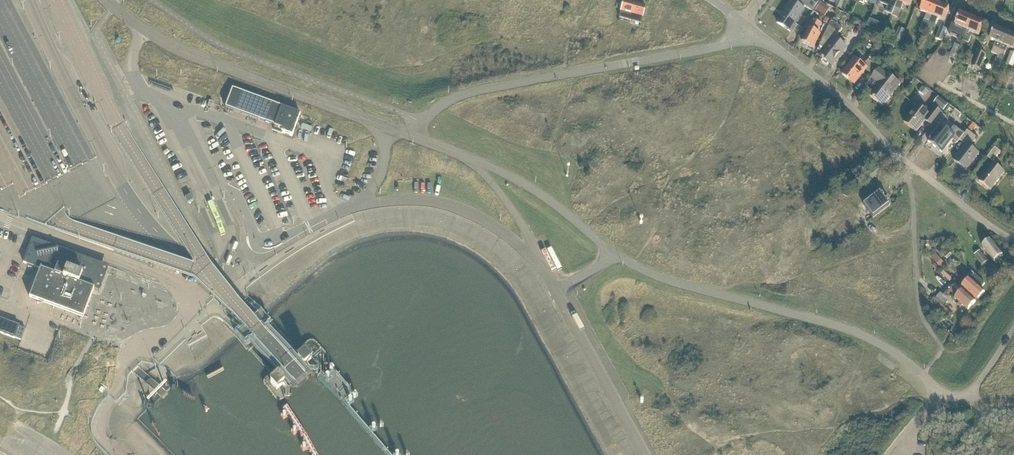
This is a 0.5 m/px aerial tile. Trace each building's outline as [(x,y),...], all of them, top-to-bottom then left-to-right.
[(624,0),(620,17),(641,24),(646,6),(624,0)] [(799,6),(804,9),(806,7),(814,12),(821,1),(819,0),(802,0),(800,3),(801,3),(799,6)] [(835,6),(841,9),(846,0),(838,0),(835,6)] [(882,3),(890,6),(887,13),(893,15),(899,0),(883,0),(882,3)] [(893,15),(899,18),(904,4),(910,6),(913,0),(899,0),(893,15)] [(927,30),(938,4),(928,0),(926,0),(922,11),(927,13),(921,27),(927,30)] [(792,2),(778,23),(790,32),(805,10),(804,9),(799,6),(792,2)] [(822,3),(817,11),(824,15),(828,7),(822,3)] [(938,4),(927,30),(933,32),(939,18),(945,21),(950,9),(938,4)] [(953,24),(949,32),(961,37),(959,40),(964,41),(973,18),(961,14),(956,25),(953,24)] [(973,18),(964,41),(969,44),(972,37),(970,35),(971,32),(980,35),(984,23),(973,18)] [(815,20),(803,43),(814,49),(822,35),(818,33),(823,25),(815,20)] [(829,48),(821,58),(825,61),(823,63),(828,66),(830,65),(832,66),(847,47),(836,39),(843,29),(832,20),(822,42),(829,48)] [(941,26),(936,39),(943,41),(947,29),(941,26)] [(894,41),(900,44),(904,34),(906,30),(900,28),(894,41)] [(995,28),(990,40),(997,43),(995,46),(992,53),(998,56),(1007,33),(995,28)] [(998,56),(1004,58),(1007,51),(1006,51),(1008,47),(1013,50),(1013,35),(1007,33),(998,56)] [(891,40),(888,45),(894,50),(898,45),(891,40)] [(987,55),(979,52),(973,66),(981,70),(987,55)] [(967,64),(973,66),(977,57),(971,55),(967,64)] [(855,58),(842,74),(855,85),(867,70),(871,74),(879,65),(870,58),(864,66),(855,58)] [(879,83),(869,96),(883,107),(901,85),(883,71),(880,68),(872,78),(879,83)] [(214,95),(218,85),(201,79),(197,88),(214,95)] [(929,91),(923,87),(919,92),(925,96),(929,91)] [(233,89),(226,107),(262,121),(275,125),(274,129),(293,136),(301,113),(233,89)] [(939,97),(934,104),(944,111),(949,105),(939,97)] [(918,105),(904,122),(917,132),(925,121),(932,126),(942,113),(935,108),(930,114),(918,105)] [(988,123),(980,117),(975,123),(983,129),(988,123)] [(974,122),(968,130),(971,132),(977,125),(974,122)] [(941,126),(929,141),(942,152),(952,139),(958,143),(965,134),(955,127),(951,131),(949,129),(948,131),(941,126)] [(957,154),(960,156),(955,162),(967,171),(979,155),(970,148),(978,137),(971,132),(968,130),(960,141),(967,146),(964,151),(961,149),(957,154)] [(996,148),(988,157),(994,162),(1001,152),(996,148)] [(993,164),(980,181),(991,190),(1005,173),(993,164)] [(877,167),(869,173),(873,179),(881,173),(877,167)] [(881,191),(864,204),(874,218),(892,205),(881,191)] [(191,195),(185,198),(188,203),(194,200),(191,195)] [(826,228),(827,231),(844,219),(837,210),(825,220),(830,226),(826,228)] [(991,240),(983,246),(995,262),(1003,256),(991,240)] [(33,266),(41,269),(30,298),(84,318),(94,288),(101,270),(31,244),(28,251),(24,262),(30,264),(29,267),(32,268),(33,266)] [(981,251),(975,255),(983,265),(988,261),(981,251)] [(931,256),(940,268),(945,264),(936,253),(931,256)] [(946,267),(942,272),(951,281),(955,276),(946,267)] [(970,279),(963,287),(978,300),(985,292),(981,288),(985,284),(973,272),(968,277),(970,279)] [(28,286),(31,275),(26,273),(23,285),(28,286)] [(944,274),(940,276),(945,285),(949,283),(944,274)] [(952,287),(948,291),(969,311),(977,302),(963,290),(959,294),(952,287)] [(941,293),(936,299),(944,306),(950,299),(941,293)] [(15,338),(21,340),(22,338),(25,328),(0,318),(0,332),(15,338)] [(105,381),(124,357),(109,346),(95,365),(100,369),(96,374),(105,381)] [(314,360),(307,352),(298,360),(305,368),(314,360)] [(279,376),(270,383),(277,392),(287,384),(279,376)]
